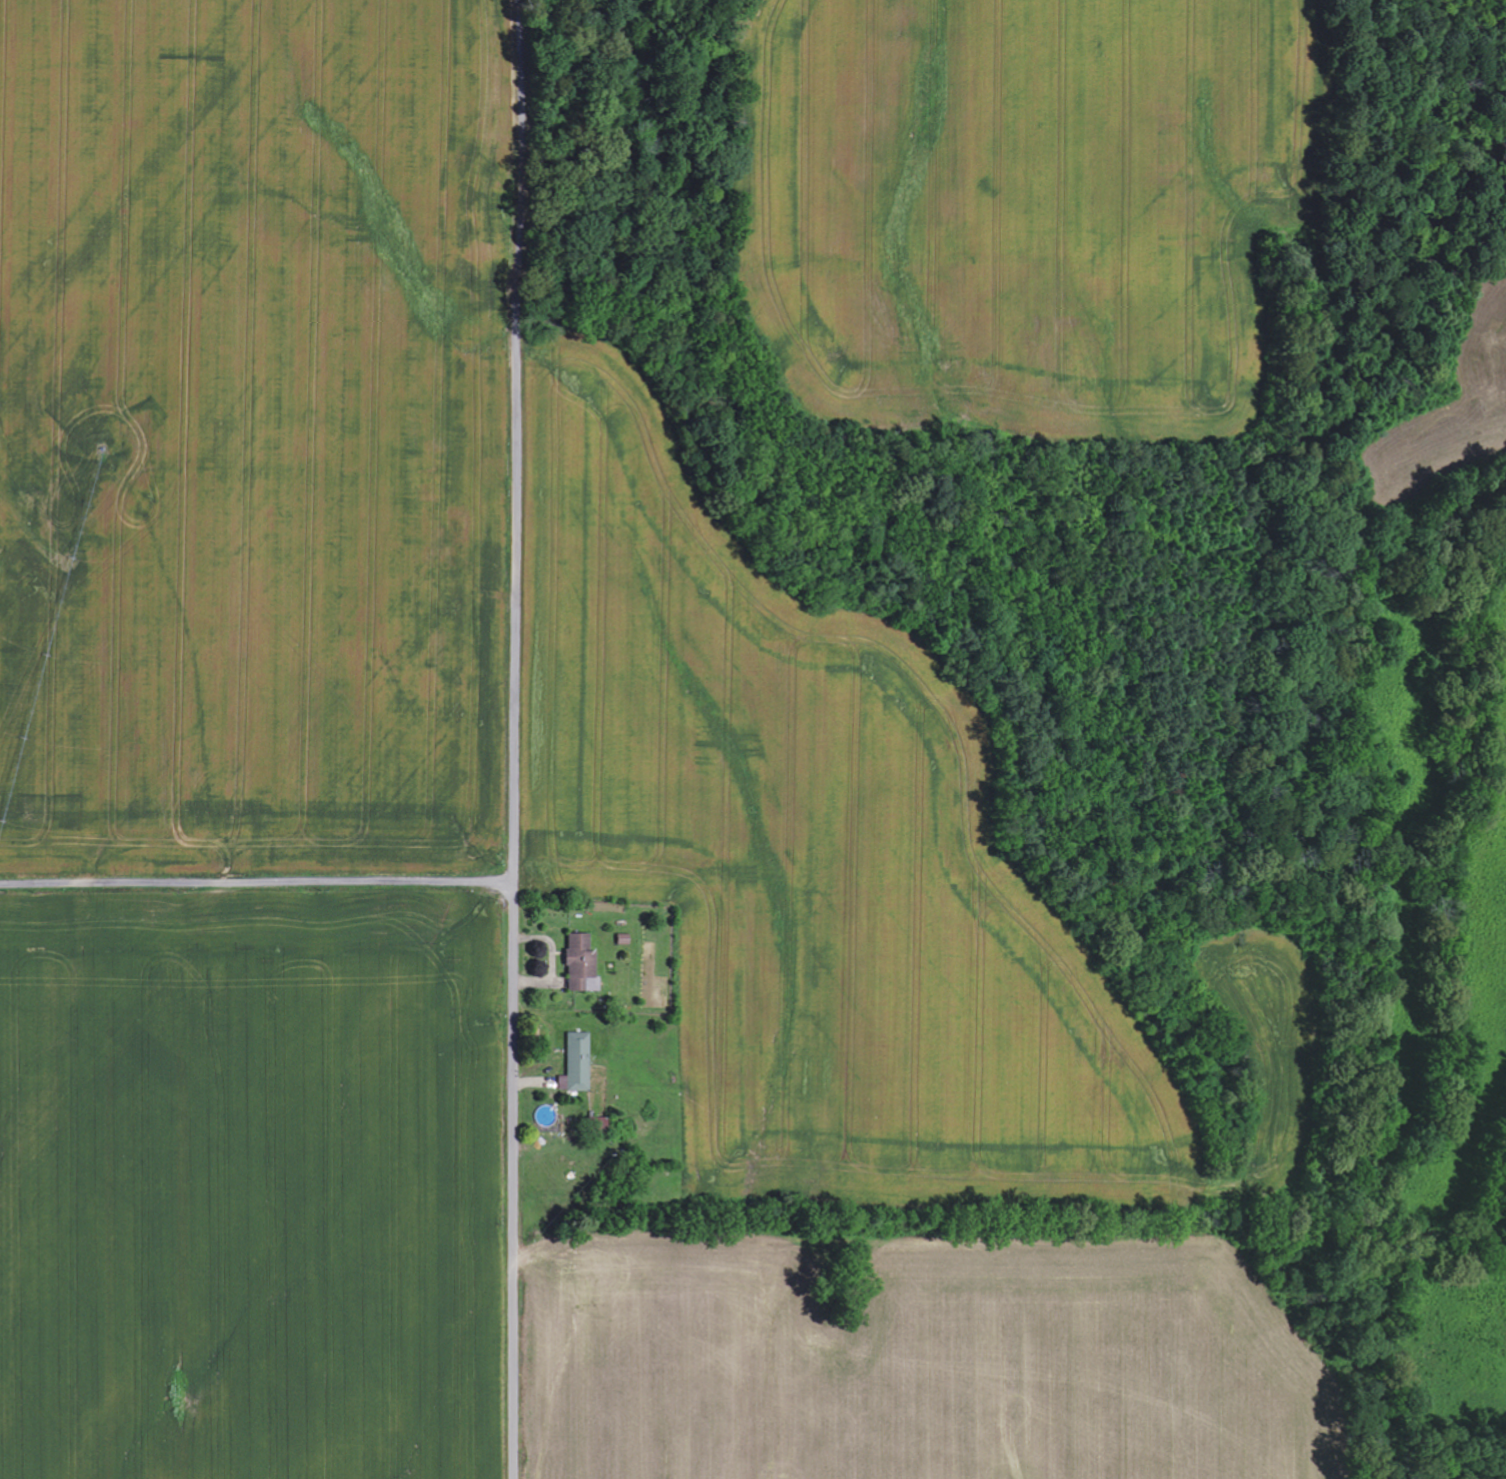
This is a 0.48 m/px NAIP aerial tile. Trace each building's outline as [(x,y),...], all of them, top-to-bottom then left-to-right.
[(590,1034),(568,1034),(568,1088),(590,1088),(590,1034)]
